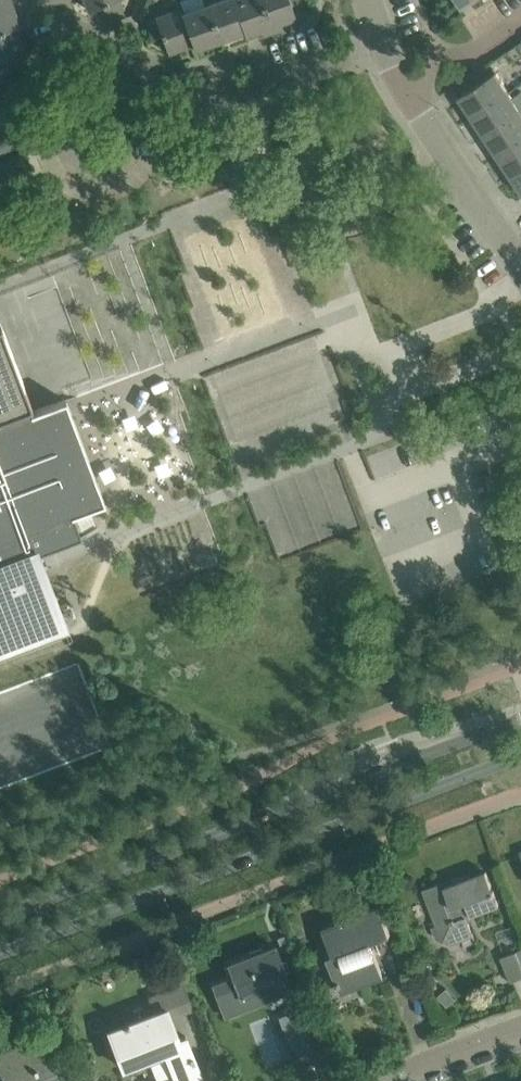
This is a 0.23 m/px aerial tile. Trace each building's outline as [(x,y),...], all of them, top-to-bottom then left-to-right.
[(10,0),(6,0),(0,2),(0,30),(3,29),(14,25),(19,24),(10,0)] [(124,7),(121,0),(85,0),(88,9),(103,4),(106,13),(124,7)] [(233,0),(219,0),(207,4),(220,38),(244,30),(233,0)] [(270,24),(295,15),(292,7),(300,4),(299,0),(233,0),(244,30),(245,33),(270,24)] [(220,38),(207,4),(183,13),(193,43),(194,47),(199,46),(200,47),(206,45),(205,43),(220,38)] [(148,22),(154,39),(163,36),(168,51),(193,43),(183,13),(181,9),(156,17),(156,19),(148,22)] [(3,29),(0,30),(0,68),(11,64),(8,56),(23,50),(14,25),(3,29)] [(509,91),(508,90),(496,71),(459,96),(472,116),(509,91)] [(485,136),(520,112),(520,110),(509,91),(472,116),(485,136)] [(25,182),(21,170),(26,168),(11,127),(6,129),(3,120),(8,119),(8,118),(8,117),(7,115),(6,114),(5,114),(4,113),(3,113),(2,113),(0,113),(0,112),(0,191),(25,182)] [(498,156),(520,140),(520,112),(485,136),(498,156)] [(511,176),(520,169),(520,140),(498,156),(511,176)] [(511,176),(520,191),(520,169),(511,176)] [(70,540),(67,530),(78,526),(73,515),(100,505),(105,503),(66,399),(32,412),(29,404),(31,404),(5,335),(0,321),(0,654),(66,629),(66,628),(37,552),(70,540)] [(11,745),(4,720),(1,732),(0,731),(0,784),(105,753),(92,737),(77,685),(68,682),(62,704),(58,699),(48,707),(44,721),(34,686),(29,685),(28,685),(11,745)] [(485,870),(440,887),(438,882),(423,888),(443,941),(471,930),(466,917),(498,904),(485,870)] [(384,976),(371,941),(391,933),(380,905),(323,927),(333,954),(327,956),(341,993),(384,976)] [(246,1004),(277,993),(291,987),(275,945),(228,963),(233,976),(213,983),(225,1016),(247,1008),(246,1004)] [(501,956),(511,981),(520,977),(520,948),(501,956)] [(176,1038),(172,1026),(174,1025),(171,1017),(193,1009),(183,981),(160,990),(161,992),(150,997),(155,1011),(128,1021),(128,1020),(122,1022),(123,1023),(108,1029),(118,1054),(119,1053),(118,1051),(126,1048),(132,1064),(165,1052),(176,1080),(173,1080),(203,1080),(185,1035),(176,1038)] [(291,1046),(290,1047),(296,1063),(317,1055),(299,1008),(280,1015),(291,1046)] [(41,1034),(0,1050),(0,1063),(7,1080),(25,1080),(32,1078),(33,1080),(59,1080),(41,1034)]
